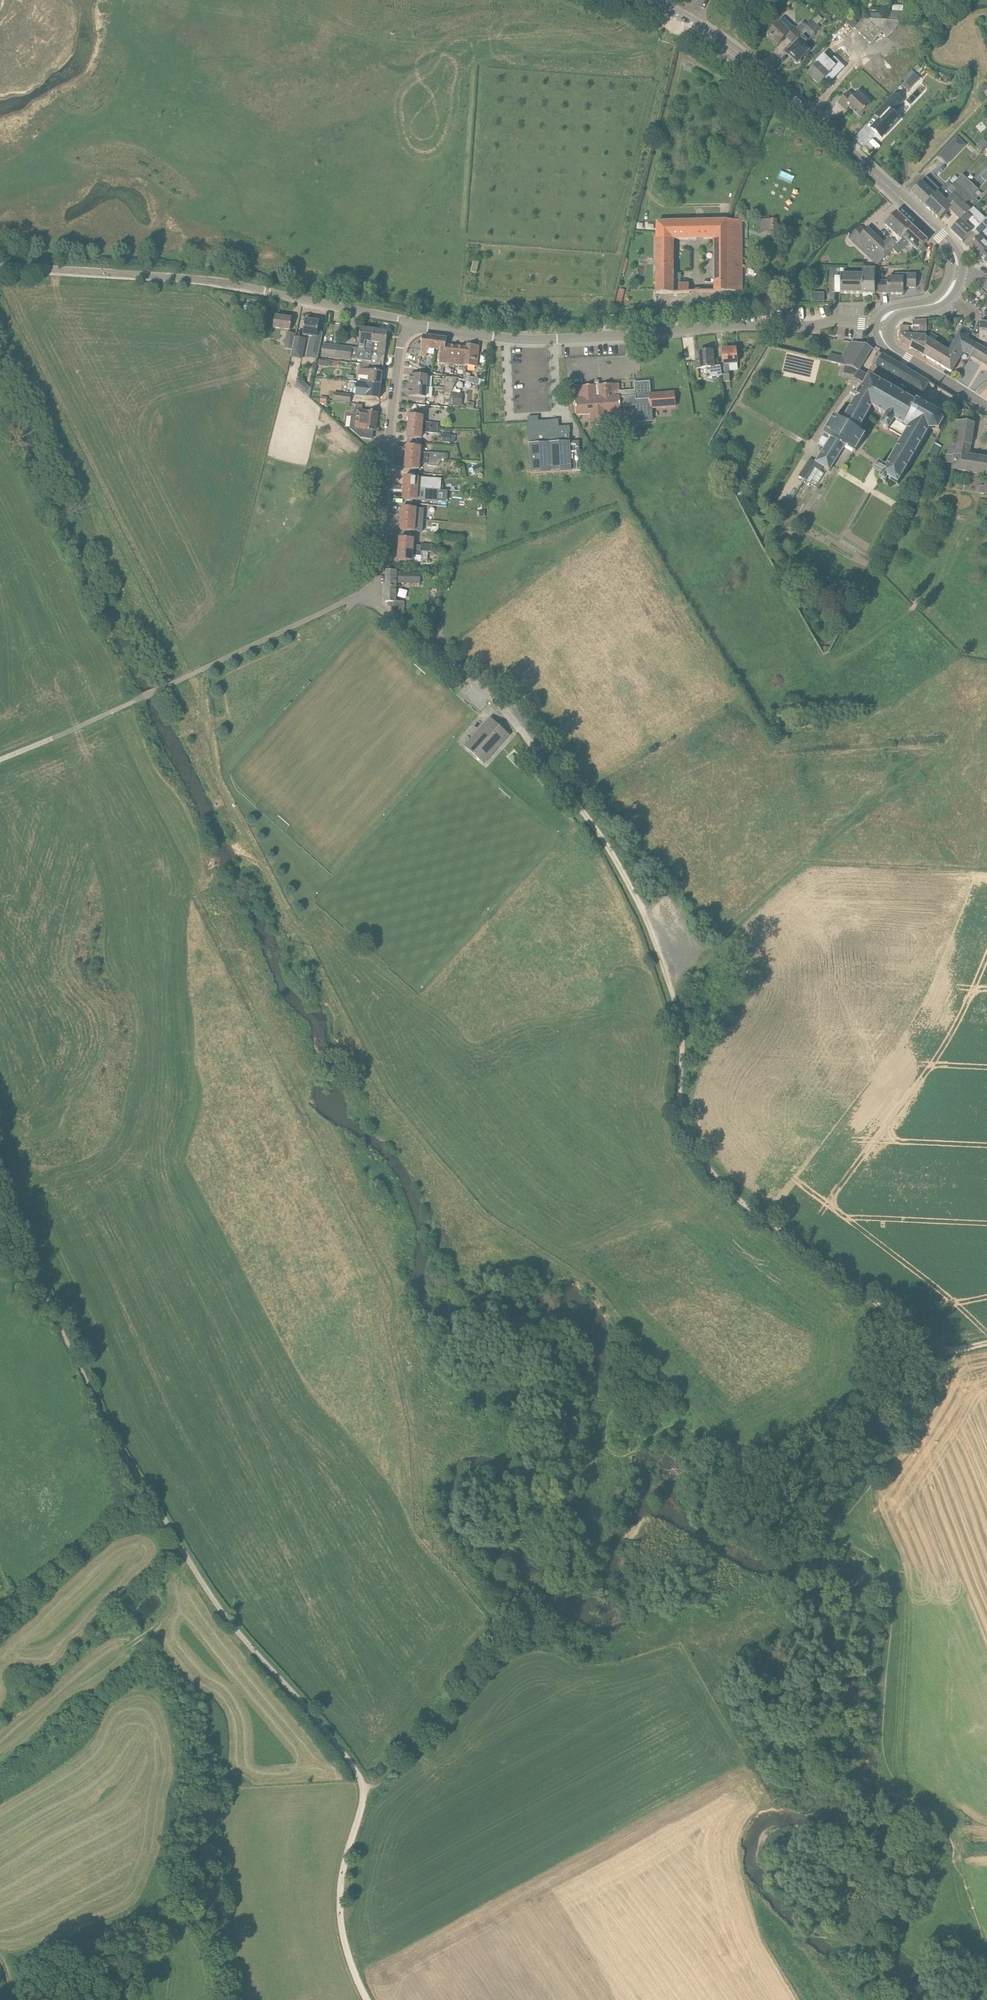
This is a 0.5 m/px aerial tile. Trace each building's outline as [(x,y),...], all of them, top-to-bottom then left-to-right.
[(887,18),(902,19),(903,6),(893,5),(892,12),(887,12),(887,18)] [(936,16),(927,5),(922,10),(931,20),(936,16)] [(863,18),(854,28),(870,43),(881,31),(887,37),(903,21),(881,19),(881,13),(865,12),(865,18),(863,18)] [(813,20),(818,24),(823,19),(818,15),(813,20)] [(846,22),(853,28),(858,23),(852,17),(846,22)] [(804,29),(808,24),(804,21),(801,23),(796,29),(794,27),(790,31),(780,22),(768,35),(778,45),(786,36),(792,42),(804,29)] [(803,46),(810,39),(819,30),(811,21),(808,25),(808,24),(804,29),(807,32),(788,52),(793,56),(791,58),(794,60),(795,63),(797,64),(800,62),(801,60),(809,51),(803,46)] [(819,85),(830,74),(826,70),(833,63),(823,54),(816,62),(818,64),(808,74),(819,85)] [(728,88),(732,91),(735,86),(730,83),(727,88),(728,88)] [(859,117),(871,105),(857,92),(853,96),(848,92),(838,102),(843,107),(846,104),(859,117)] [(891,96),(874,113),(880,118),(869,129),(879,139),(898,119),(891,113),(900,104),(891,96)] [(956,136),(938,156),(948,165),(966,145),(956,136)] [(983,139),(975,148),(980,152),(986,145),(986,143),(983,139)] [(953,187),(957,182),(956,181),(951,185),(948,182),(953,178),(949,174),(948,173),(938,184),(942,188),(935,195),(928,189),(927,188),(932,182),(927,176),(911,193),(926,207),(949,184),(953,187)] [(966,204),(972,197),(979,190),(963,175),(957,182),(953,187),(949,184),(926,207),(940,220),(950,210),(952,208),(950,206),(959,198),(966,204)] [(948,182),(951,185),(956,181),(958,179),(955,176),(953,178),(948,182)] [(978,202),(972,197),(966,204),(959,198),(950,206),(952,208),(963,217),(968,212),(969,213),(978,202)] [(894,250),(913,227),(897,212),(885,224),(895,233),(884,244),(867,228),(864,231),(859,227),(856,230),(848,238),(877,266),(893,249),(894,250)] [(980,223),(969,213),(968,212),(963,217),(961,220),(951,230),(963,242),(973,231),(978,225),(980,223)] [(986,232),(986,218),(981,224),(980,223),(978,225),(985,233),(986,233),(986,232)] [(671,240),(713,239),(728,238),(728,220),(654,221),(656,294),(673,293),(671,240)] [(742,291),(741,281),(740,220),(728,220),(728,238),(713,239),(715,292),(742,291)] [(899,254),(909,243),(918,251),(928,241),(913,227),(894,250),(899,254)] [(986,252),(986,232),(986,233),(985,233),(982,237),(980,235),(968,247),(980,258),(981,259),(986,252)] [(882,293),(882,280),(875,280),(876,268),(863,268),(863,275),(862,274),(862,293),(875,294),(875,293),(882,293)] [(916,274),(907,274),(895,273),(895,277),(888,277),(886,280),(882,280),(882,293),(888,293),(888,294),(904,294),(904,287),(916,287),(916,277),(916,274)] [(862,293),(862,274),(841,274),(841,276),(835,276),(834,292),(841,292),(841,293),(862,293)] [(679,283),(679,292),(689,292),(689,283),(679,283)] [(625,290),(619,289),(616,302),(622,303),(625,290)] [(825,301),(825,292),(813,292),(813,301),(825,301)] [(290,330),(291,328),(292,318),(276,316),(274,325),(274,328),(290,330)] [(318,337),(318,332),(320,322),(306,320),(304,330),(303,335),(309,336),(307,351),(306,357),(318,359),(319,353),(322,337),(318,337)] [(927,334),(926,334),(926,320),(913,321),(913,331),(918,331),(918,326),(920,326),(919,335),(909,334),(909,326),(901,326),(900,339),(905,344),(910,347),(926,355),(927,334)] [(981,323),(979,334),(972,333),(971,338),(979,343),(986,348),(986,323),(981,323)] [(372,361),(375,330),(361,328),(360,338),(358,348),(323,343),(321,357),(351,360),(351,359),(363,361),(363,364),(370,365),(371,361),(372,361)] [(370,365),(374,365),(384,366),(388,331),(375,330),(372,361),(371,361),(370,365)] [(293,350),(295,337),(296,334),(286,332),(284,349),(293,350)] [(937,363),(946,348),(929,339),(930,335),(927,334),(926,355),(927,356),(926,357),(937,363)] [(970,341),(959,335),(954,342),(950,350),(946,348),(937,363),(939,364),(951,372),(963,351),(972,356),(979,343),(971,338),(970,341)] [(433,350),(435,338),(423,336),(421,356),(426,356),(427,349),(433,350)] [(302,357),(304,338),(295,337),(293,350),(292,356),(302,357)] [(444,363),(446,345),(447,339),(435,338),(433,350),(441,351),(440,363),(444,363)] [(869,375),(860,370),(867,358),(863,355),(868,347),(871,349),(871,348),(867,345),(852,341),(842,357),(829,354),(828,360),(846,365),(844,373),(855,376),(854,377),(864,384),(859,394),(854,391),(850,398),(855,400),(842,422),(833,416),(823,433),(818,444),(824,448),(815,462),(809,458),(799,475),(806,480),(810,483),(810,484),(816,487),(824,473),(821,472),(823,467),(829,471),(845,446),(856,452),(866,436),(860,432),(872,408),(886,416),(880,426),(902,439),(886,467),(879,463),(875,469),(882,474),(879,479),(886,484),(888,480),(898,485),(930,431),(939,430),(944,422),(945,421),(951,410),(921,393),(917,400),(916,400),(915,402),(869,375)] [(979,343),(972,356),(986,365),(986,348),(979,343)] [(454,364),(457,347),(446,345),(444,363),(454,364)] [(477,367),(478,356),(479,346),(468,345),(467,348),(465,366),(477,367)] [(465,366),(467,348),(457,347),(454,364),(465,366)] [(738,364),(737,358),(736,348),(723,349),(725,374),(724,374),(724,382),(725,390),(731,389),(730,382),(729,365),(738,364)] [(714,366),(713,360),(713,350),(699,351),(700,361),(695,362),(696,369),(705,368),(706,373),(722,377),(720,365),(714,366)] [(923,393),(929,382),(878,352),(877,353),(882,355),(876,365),(923,393)] [(383,372),(373,370),(360,369),(359,375),(358,382),(368,383),(381,385),(383,372)] [(428,376),(420,375),(410,374),(409,385),(427,386),(428,376)] [(465,376),(464,380),(478,385),(478,378),(470,377),(465,376)] [(453,388),(457,378),(446,377),(445,388),(453,388)] [(310,387),(301,379),(296,385),(305,393),(310,387)] [(620,397),(628,396),(635,396),(637,422),(653,420),(652,408),(675,406),(674,392),(651,394),(650,381),(634,382),(635,391),(619,392),(619,383),(599,385),(595,386),(595,385),(576,386),(576,399),(577,414),(591,413),(592,425),(607,424),(607,412),(621,411),(620,397)] [(379,399),(381,385),(368,383),(367,390),(357,389),(356,396),(379,399)] [(426,398),(427,386),(409,385),(409,396),(419,397),(426,398)] [(334,392),(333,400),(350,403),(351,394),(334,392)] [(463,393),(453,392),(452,406),(462,406),(463,393)] [(709,411),(715,416),(720,408),(713,403),(709,411)] [(349,428),(354,432),(361,438),(372,439),(373,430),(375,431),(377,412),(373,412),(373,411),(372,411),(372,412),(354,409),(353,416),(351,416),(349,428)] [(424,415),(419,415),(416,415),(411,415),(409,414),(408,426),(431,428),(438,429),(438,423),(431,423),(423,422),(424,415)] [(528,422),(531,473),(581,470),(579,441),(570,442),(569,427),(558,427),(558,422),(554,422),(553,420),(538,421),(538,422),(535,423),(534,421),(528,422)] [(968,457),(971,438),(973,424),(957,421),(953,442),(948,441),(946,454),(953,456),(951,470),(986,475),(984,486),(980,485),(978,493),(986,494),(986,460),(968,457)] [(431,428),(408,426),(407,437),(417,438),(423,438),(423,432),(430,433),(437,434),(438,429),(431,428)] [(451,435),(451,432),(443,431),(442,442),(450,442),(453,442),(453,435),(451,435)] [(406,457),(441,459),(442,458),(442,453),(429,452),(428,453),(421,452),(422,446),(417,446),(407,445),(406,457)] [(437,466),(441,459),(406,457),(405,468),(420,469),(421,463),(428,463),(428,465),(437,466)] [(474,466),(473,467),(475,474),(477,473),(483,471),(482,469),(480,464),(474,466)] [(731,468),(724,471),(734,494),(743,490),(740,484),(739,484),(731,468)] [(420,477),(415,477),(405,476),(404,486),(440,490),(441,480),(420,479),(420,477)] [(442,490),(440,490),(404,486),(403,499),(418,500),(418,493),(421,494),(421,496),(436,497),(437,497),(441,497),(442,490)] [(417,508),(412,507),(402,507),(401,518),(423,520),(424,508),(417,508)] [(422,531),(423,520),(401,518),(401,529),(411,530),(415,530),(422,531)] [(415,538),(410,538),(400,537),(399,548),(432,551),(432,544),(421,543),(421,545),(414,545),(415,538)] [(432,551),(399,548),(398,560),(413,561),(413,560),(427,562),(428,551),(432,551)] [(398,572),(398,570),(387,570),(385,602),(389,601),(389,606),(403,615),(405,602),(397,601),(397,583),(420,583),(421,573),(398,572)] [(494,752),(510,735),(491,717),(475,734),(494,752)] [(483,764),(494,752),(475,734),(464,746),(483,764)]
